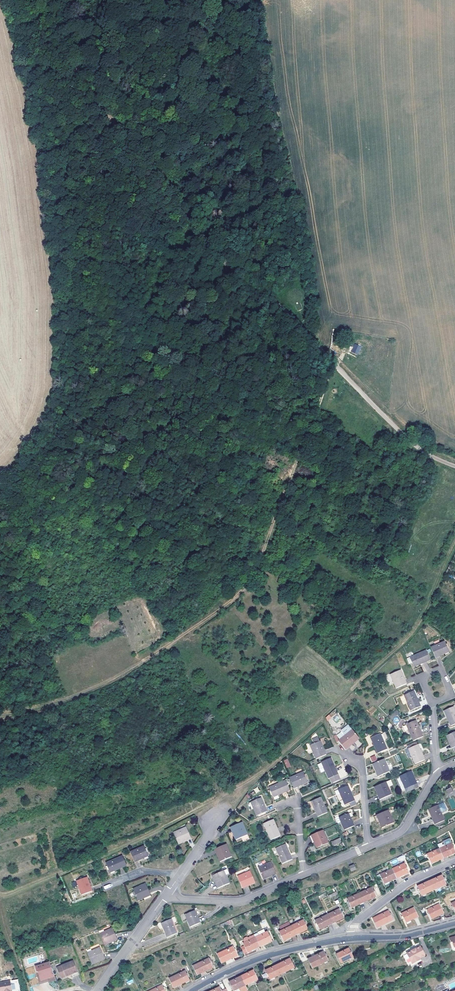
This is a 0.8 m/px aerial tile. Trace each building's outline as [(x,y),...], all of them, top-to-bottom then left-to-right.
[(355,344),(352,352),(358,355),(361,347),(355,344)] [(435,646),(431,648),(435,658),(449,652),(445,642),(441,643),(435,646)] [(426,651),(410,658),(414,667),(430,660),(426,651)] [(401,670),(390,675),(395,685),(396,688),(407,684),(401,670)] [(395,685),(390,675),(386,676),(390,686),(395,685)] [(414,691),(404,695),(411,711),(420,707),(414,691)] [(373,706),(368,711),(371,714),(377,710),(373,706)] [(444,711),(451,726),(454,724),(454,709),(454,706),(444,711)] [(390,719),(399,714),(397,711),(388,716),(390,719)] [(407,725),(413,741),(423,737),(416,720),(407,725)] [(341,743),(345,749),(353,743),(352,742),(358,737),(352,730),(338,739),(341,743)] [(446,736),(449,742),(451,741),(454,748),(454,747),(454,732),(446,736)] [(387,750),(380,734),(371,738),(377,754),(387,750)] [(316,759),(326,755),(320,741),(310,745),(316,759)] [(425,760),(418,745),(409,748),(415,764),(425,760)] [(331,758),(321,762),(328,779),(338,775),(331,758)] [(390,772),(384,759),(373,764),(375,769),(377,769),(380,776),(390,772)] [(412,771),(407,773),(400,776),(407,792),(416,788),(415,785),(416,784),(412,777),(414,777),(412,771)] [(303,772),(290,778),(294,788),(308,782),(303,772)] [(397,778),(402,791),(405,790),(399,777),(397,778)] [(393,785),(391,780),(375,787),(377,793),(379,792),(382,799),(392,795),(388,787),(393,785)] [(286,781),(269,788),(273,797),(290,790),(286,781)] [(348,786),(338,790),(345,805),(354,801),(348,786)] [(325,792),(323,793),(331,811),(333,810),(325,792)] [(321,797),(311,801),(318,817),(327,813),(321,797)] [(261,798),(251,802),(257,816),(267,812),(261,798)] [(442,803),(438,805),(438,806),(442,805),(444,805),(446,809),(445,811),(441,812),(441,814),(446,811),(447,809),(445,804),(442,803)] [(428,809),(435,825),(444,820),(441,812),(445,811),(446,809),(444,805),(442,805),(438,806),(438,805),(428,809)] [(388,811),(378,815),(381,822),(380,823),(382,828),(393,823),(388,811)] [(349,814),(339,818),(341,823),(344,830),(354,826),(349,814)] [(273,819),(264,824),(271,840),(280,836),(273,819)] [(242,822),(232,827),(235,834),(234,835),(236,840),(243,837),(247,835),(242,822)] [(184,842),(183,841),(191,837),(186,827),(174,833),(179,844),(184,842)] [(328,842),(323,830),(312,835),(315,842),(314,842),(317,848),(328,843),(328,842)] [(439,849),(443,858),(447,856),(454,853),(454,852),(453,846),(452,843),(439,849)] [(227,844),(216,849),(219,856),(218,856),(220,862),(232,857),(227,844)] [(286,844),(276,848),(283,864),(292,859),(286,844)] [(144,846),(131,852),(135,862),(149,856),(144,846)] [(439,849),(427,854),(431,863),(441,859),(443,858),(439,849)] [(122,856),(106,863),(110,873),(127,865),(122,856)] [(269,877),(268,875),(275,872),(271,862),(258,867),(263,879),(269,877)] [(404,864),(392,869),(396,878),(399,877),(408,873),(404,863),(404,864)] [(396,878),(392,869),(380,874),(384,884),(393,880),(396,878)] [(215,881),(216,881),(219,888),(229,883),(224,871),(213,876),(215,881)] [(237,876),(242,887),(249,883),(250,885),(255,882),(250,871),(237,876)] [(437,877),(430,881),(434,890),(446,885),(441,875),(437,877)] [(88,877),(77,881),(82,895),(92,891),(88,877)] [(434,890),(430,881),(424,883),(417,887),(421,896),(434,890)] [(138,901),(144,898),(144,897),(151,894),(146,883),(133,889),(138,901)] [(372,888),(359,893),(364,903),(368,901),(376,897),(372,888)] [(364,903),(359,893),(347,899),(351,908),(361,904),(364,903)] [(439,904),(427,910),(431,919),(444,913),(439,904)] [(414,908),(402,913),(406,923),(418,917),(414,908)] [(339,909),(327,915),(332,924),(334,923),(344,918),(339,909)] [(195,910),(185,914),(190,927),(200,923),(195,910)] [(388,911),(373,918),(377,927),(393,920),(388,911)] [(332,924),(327,915),(316,920),(320,929),(330,925),(332,924)] [(172,919),(162,923),(167,937),(178,933),(172,919)] [(303,920),(291,926),(296,935),(299,933),(308,929),(303,920)] [(296,935),(291,926),(290,923),(280,928),(281,931),(279,932),(283,941),(293,936),(296,935)] [(113,928),(100,933),(105,945),(111,942),(110,941),(117,938),(113,928)] [(258,933),(254,934),(256,937),(260,946),(263,945),(272,941),(267,931),(259,935),(258,933)] [(257,948),(260,946),(256,937),(243,943),(245,946),(247,951),(248,952),(257,948)] [(233,946),(217,954),(222,963),(230,959),(237,956),(233,946)] [(419,946),(405,952),(410,964),(419,959),(418,958),(424,955),(419,946)] [(98,962),(97,960),(105,957),(100,947),(88,953),(93,964),(98,962)] [(344,950),(337,954),(341,963),(353,957),(349,948),(344,950)] [(319,954),(308,959),(312,968),(328,961),(324,951),(319,954)] [(401,954),(407,967),(420,961),(419,959),(410,964),(405,952),(401,954)] [(209,958),(193,966),(197,975),(204,972),(213,967),(209,958)] [(278,964),(282,974),(294,967),(290,958),(285,961),(278,964)] [(73,961),(57,967),(60,976),(63,978),(73,974),(73,976),(79,974),(73,961)] [(48,979),(55,976),(52,971),(49,962),(35,968),(37,973),(38,973),(41,981),(47,978),(48,979)] [(270,979),(282,974),(278,964),(272,967),(266,970),(270,979)] [(249,973),(241,976),(246,985),(258,980),(253,970),(249,973)] [(186,971),(170,979),(174,988),(180,985),(190,980),(186,971)] [(241,976),(236,979),(230,982),(234,990),(246,985),(241,976)] [(12,990),(10,981),(0,983),(0,990),(11,990),(12,990)]
